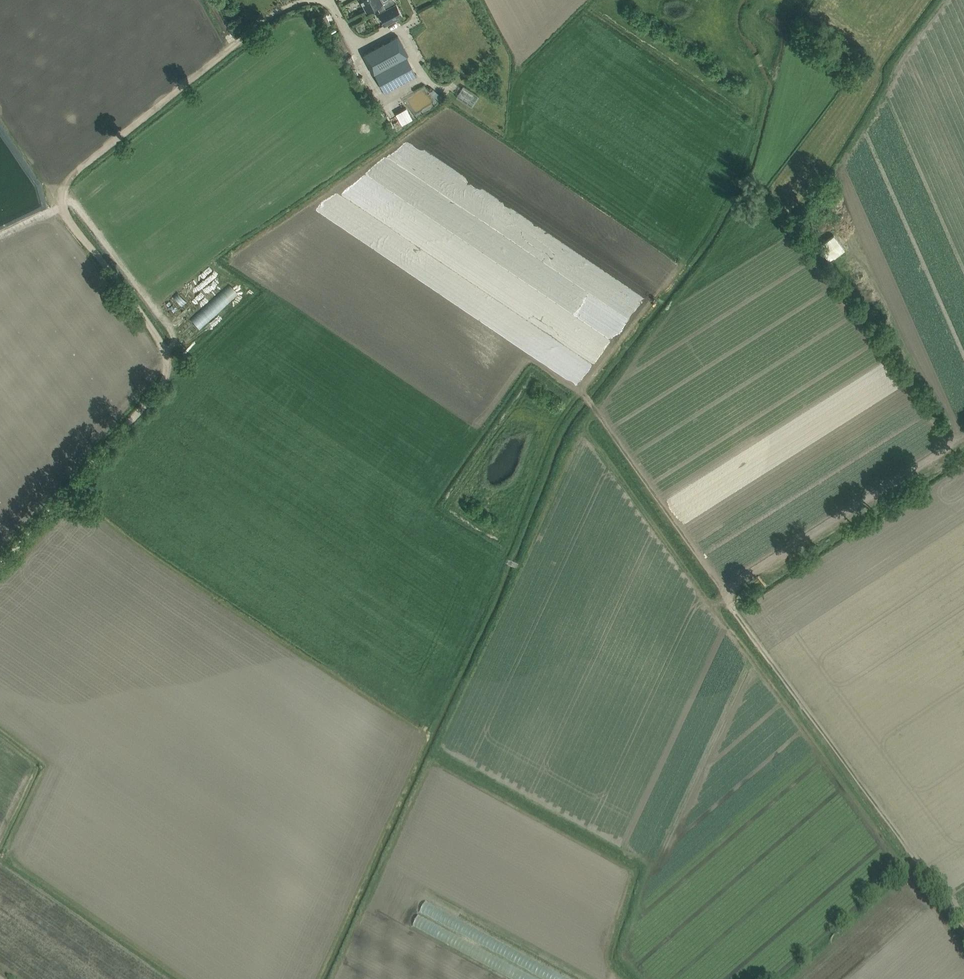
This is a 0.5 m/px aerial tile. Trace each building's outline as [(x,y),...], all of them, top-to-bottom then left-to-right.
[(367,11),(376,5),(380,12),(379,12),(385,24),(402,15),(396,3),(386,8),(381,0),(361,0),(367,11)] [(80,6),(84,15),(92,12),(88,3),(80,6)] [(397,36),(364,54),(374,73),(375,73),(384,91),(416,73),(407,56),(408,55),(397,36)] [(315,42),(303,53),(310,61),(322,51),(315,42)] [(324,55),(309,66),(313,71),(317,69),(319,72),(330,64),(324,55)] [(460,100),(485,113),(490,103),(465,90),(460,100)] [(410,110),(399,116),(406,127),(417,121),(410,110)] [(367,155),(384,142),(378,134),(361,147),(367,155)] [(210,266),(160,304),(168,314),(218,276),(210,266)] [(170,317),(179,327),(229,285),(220,275),(170,317)] [(186,339),(243,296),(235,285),(178,328),(186,339)]
